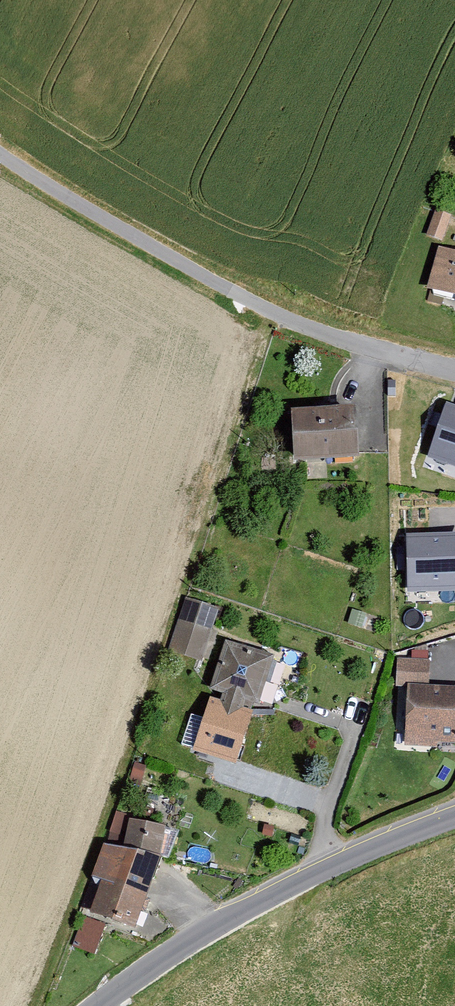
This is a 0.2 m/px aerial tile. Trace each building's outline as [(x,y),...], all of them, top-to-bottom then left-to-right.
[(450,215),(436,210),(427,234),(442,239),(450,215)] [(440,249),(429,288),(454,295),(454,253),(440,249)] [(454,460),(454,409),(446,406),(431,452),(454,460)] [(356,454),(353,407),(294,411),(296,457),(356,454)] [(407,535),(408,587),(454,586),(454,534),(407,535)] [(201,660),(220,607),(188,596),(170,650),(201,660)] [(211,686),(224,690),(220,704),(210,701),(194,747),(234,760),(249,715),(240,712),(245,699),(257,703),(260,691),(272,656),(226,641),(211,686)] [(398,659),(398,685),(409,686),(407,740),(454,741),(454,688),(427,687),(428,660),(398,659)] [(154,875),(160,857),(165,827),(135,823),(118,818),(96,879),(104,881),(93,909),(136,924),(154,875)] [(84,914),(74,944),(98,952),(107,921),(84,914)]
